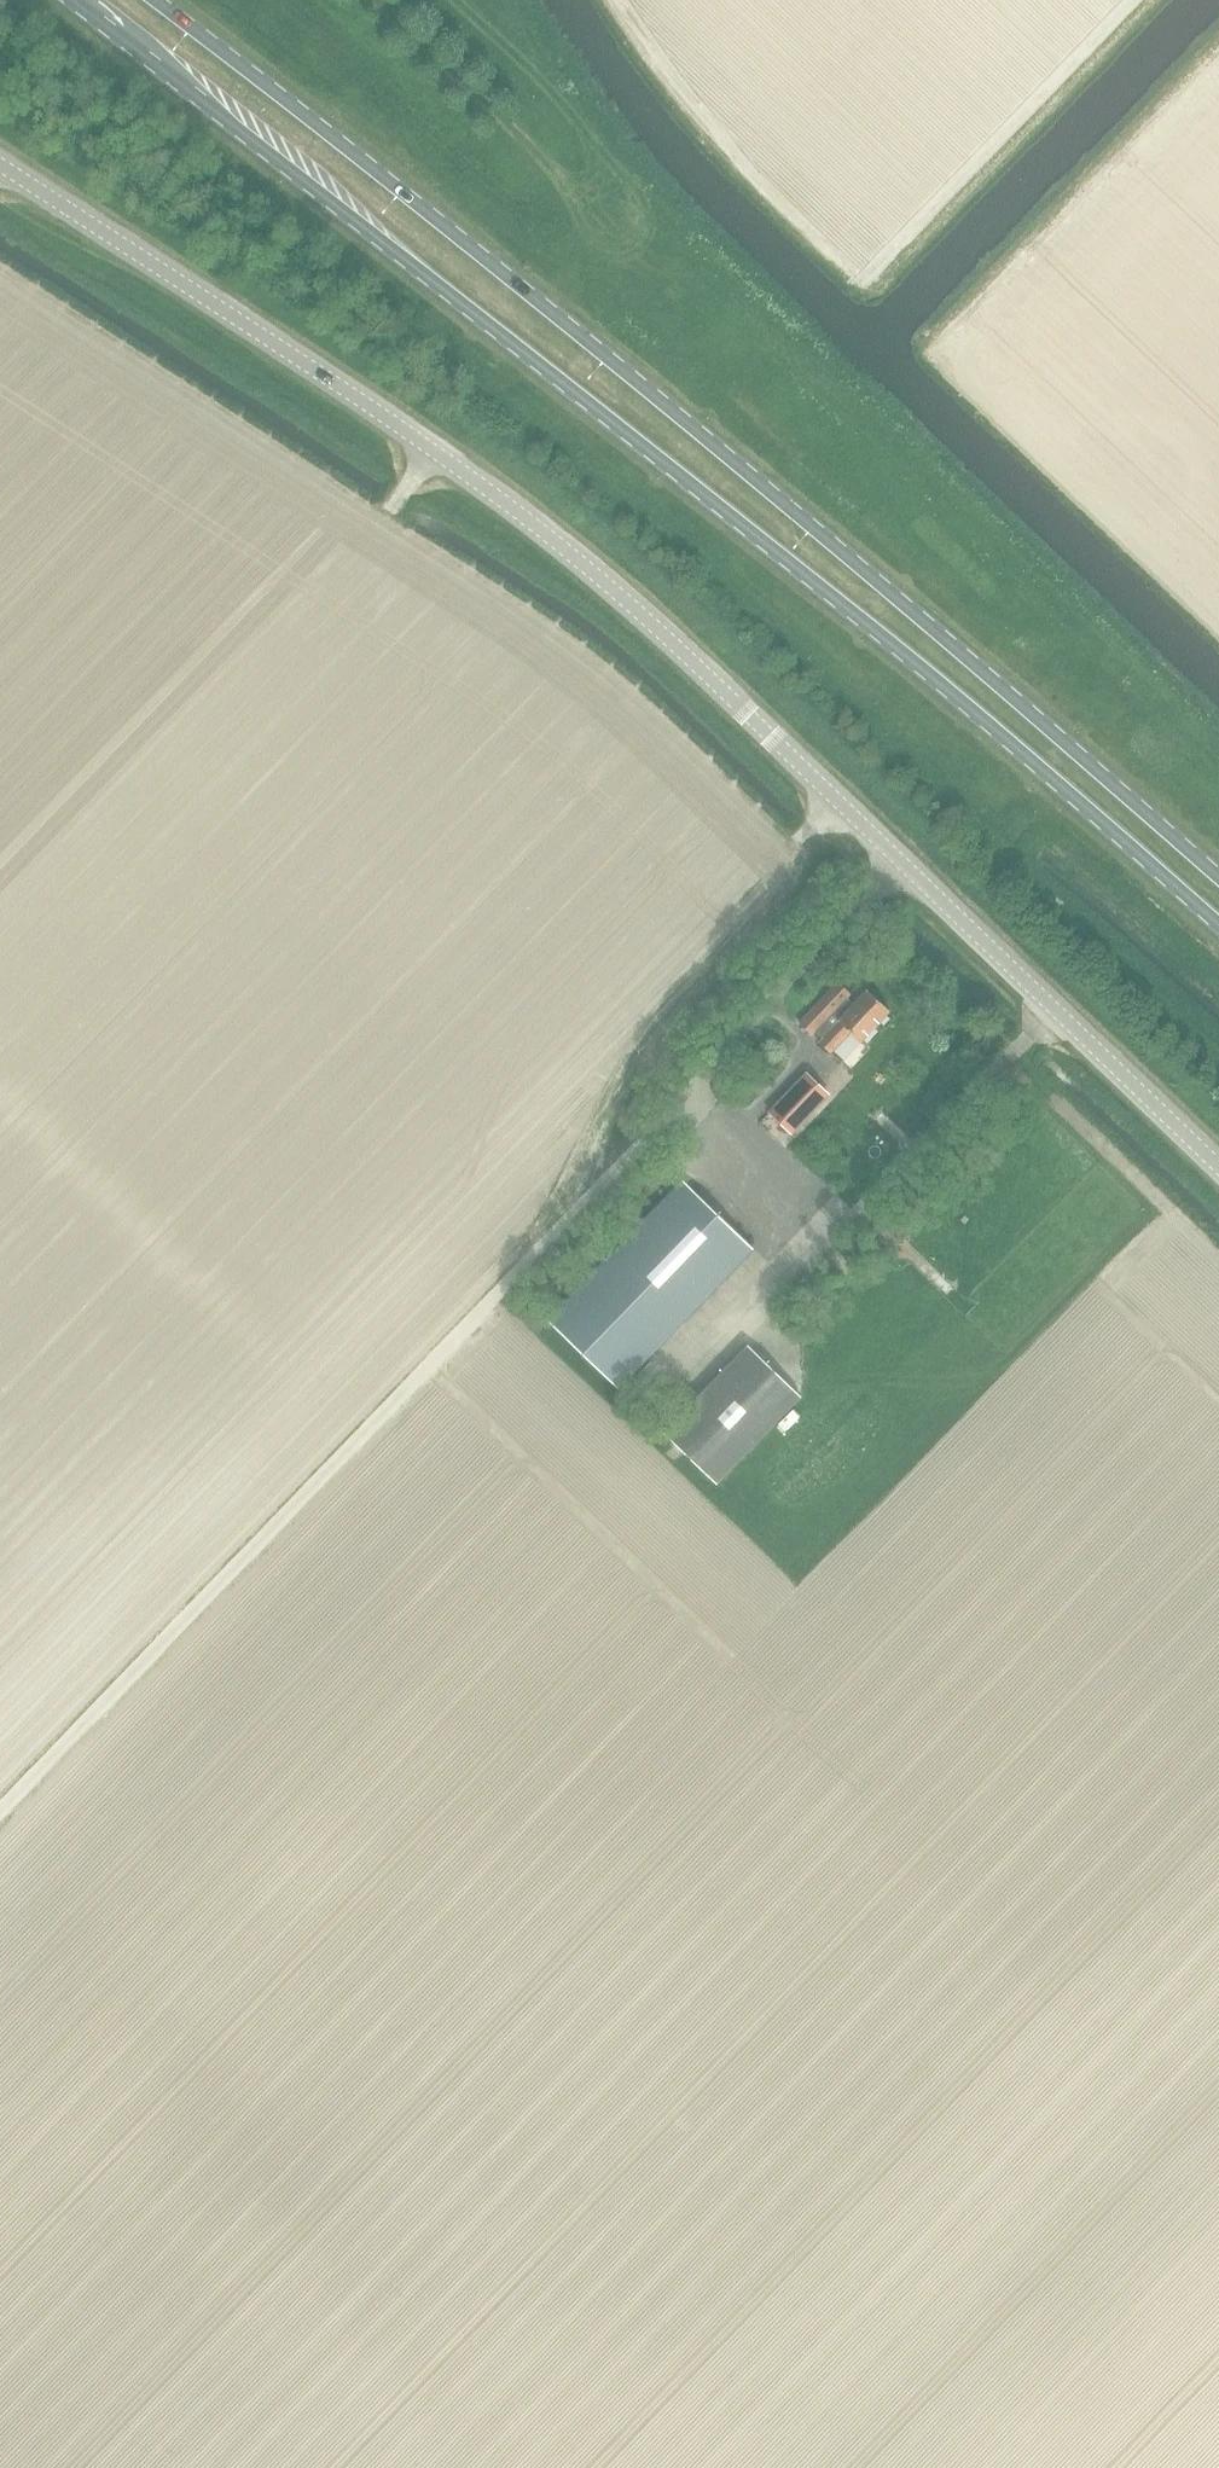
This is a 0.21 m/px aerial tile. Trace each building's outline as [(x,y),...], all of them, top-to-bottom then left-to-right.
[(818,1042),(830,1053),(851,1033),(861,1042),(890,1011),(868,990),(854,1004),(847,997),(851,993),(838,981),(798,1023),(811,1035),(814,1031),(822,1038),(818,1042)] [(777,1105),(770,1113),(791,1133),(798,1125),(829,1093),(808,1073),(777,1105)] [(548,1320),(619,1388),(753,1249),(683,1180),(548,1320)] [(664,1432),(716,1483),(801,1395),(748,1345),(676,1419),(664,1432)]
